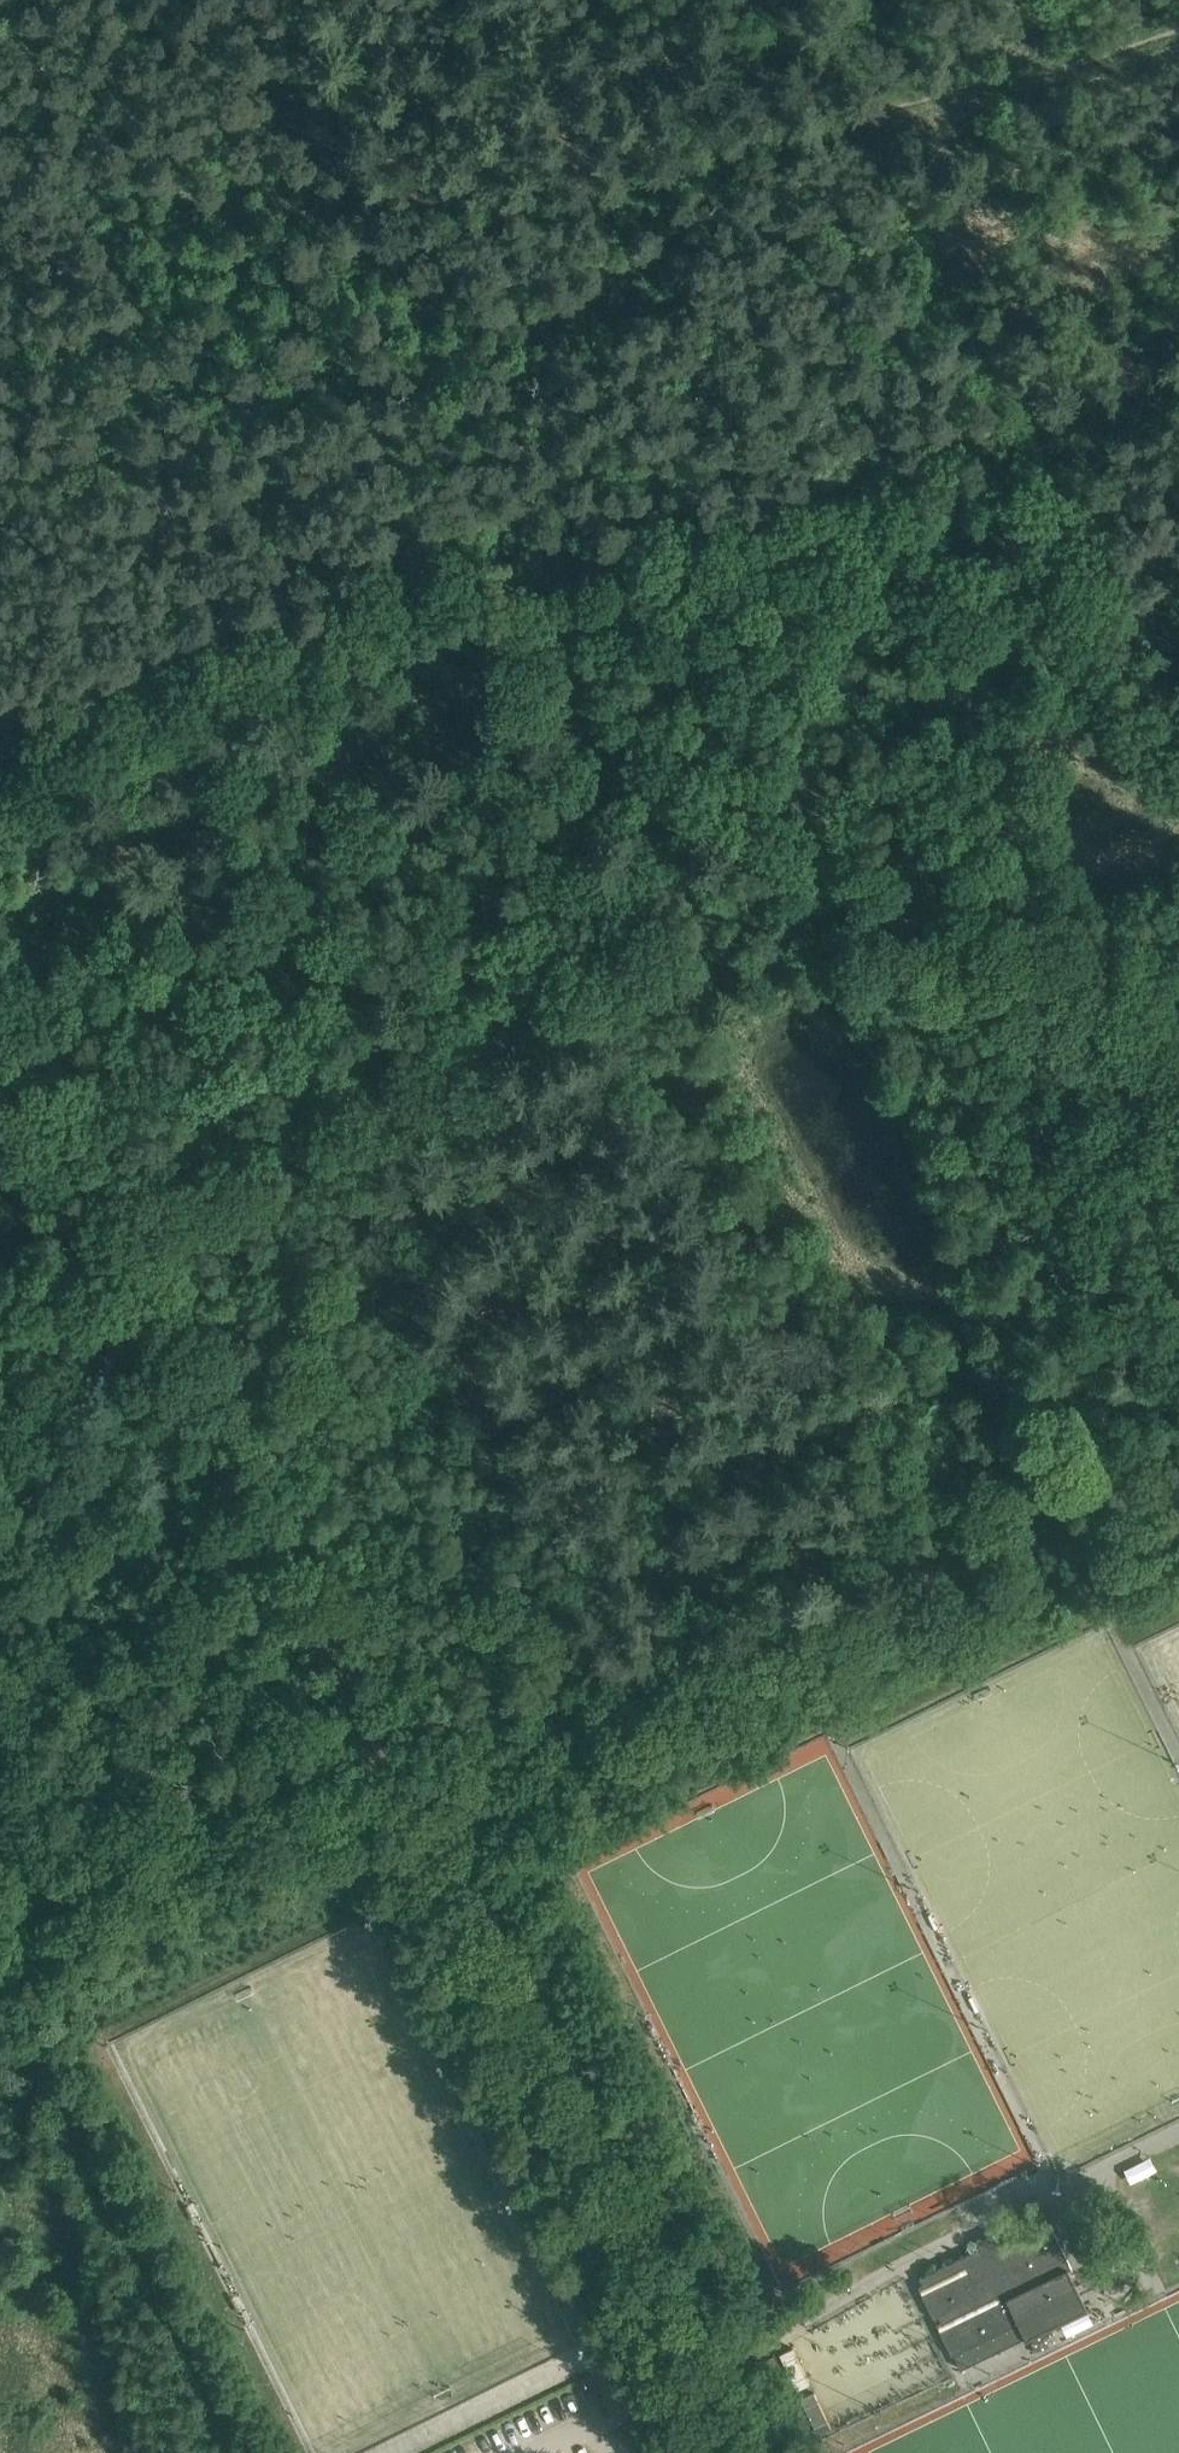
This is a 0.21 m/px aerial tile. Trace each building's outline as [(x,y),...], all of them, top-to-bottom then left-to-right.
[(1000,2248),(997,2240),(919,2278),(923,2285),(919,2287),(934,2318),(938,2316),(941,2321),(936,2323),(952,2355),(954,2354),(961,2369),(1026,2337),(1027,2340),(1042,2332),(1041,2330),(1085,2308),(1069,2275),(1071,2274),(1069,2269),(1072,2268),(1056,2236),(1050,2224),(1000,2248)] [(773,2355),(762,2361),(769,2372),(779,2366),(773,2355)]
